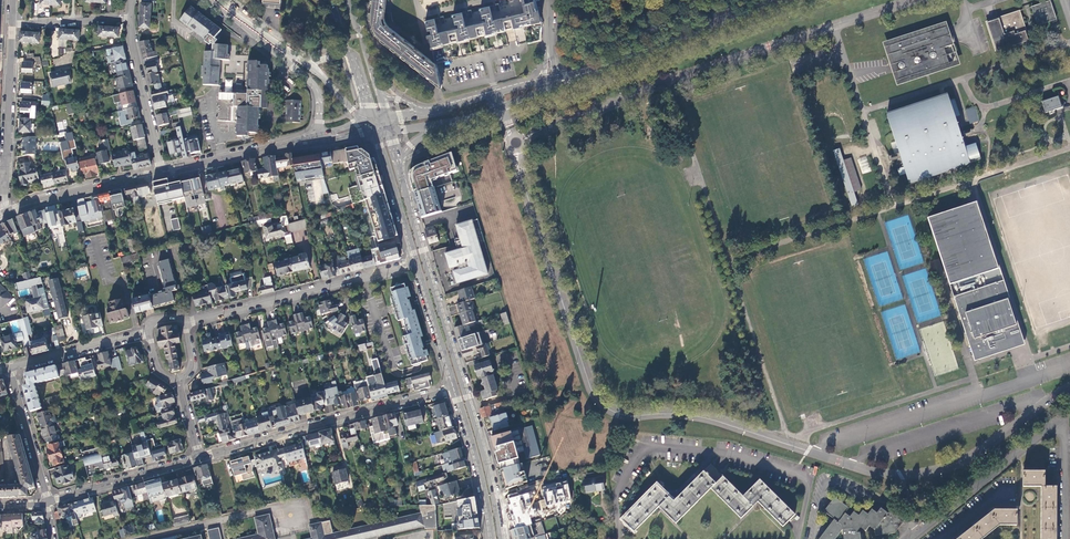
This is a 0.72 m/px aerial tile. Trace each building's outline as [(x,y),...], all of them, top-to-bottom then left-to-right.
[(371,30),(372,30),(374,33),(376,36),(377,37),(378,38),(380,40),(382,41),(383,42),(385,40),(388,42),(387,43),(391,46),(390,48),(400,55),(412,65),(413,65),(415,63),(418,65),(416,66),(421,69),(420,71),(422,73),(423,72),(436,82),(435,77),(431,59),(390,28),(388,26),(386,24),(387,23),(384,21),(385,20),(384,18),(384,15),(386,10),(386,6),(387,5),(386,5),(386,3),(386,2),(386,0),(371,0),(370,2),(373,3),(372,7),(371,12),(369,11),(369,14),(369,16),(369,17),(369,19),(368,20),(371,30)] [(525,13),(511,16),(513,27),(518,44),(540,39),(541,25),(542,25),(540,18),(540,7),(540,18),(532,19),(532,7),(534,7),(532,1),(536,0),(537,0),(522,0),(525,13)] [(1032,7),(1035,15),(1035,16),(1035,17),(1038,25),(1052,21),(1057,19),(1051,0),(1032,7)] [(141,4),(140,16),(151,17),(151,5),(141,4)] [(435,18),(425,21),(435,62),(435,63),(449,60),(448,57),(458,55),(458,58),(467,56),(466,53),(476,51),(477,54),(485,52),(485,49),(494,47),(495,49),(504,47),(503,45),(508,44),(505,29),(502,18),(493,20),(491,10),(489,6),(480,8),(482,17),(485,17),(486,21),(481,22),(481,24),(479,24),(479,23),(465,26),(463,17),(462,12),(453,14),(455,24),(458,23),(459,27),(453,29),(454,30),(452,30),(452,29),(438,32),(436,23),(435,18)] [(180,21),(205,40),(204,41),(210,45),(211,44),(213,45),(212,52),(205,52),(204,85),(225,86),(225,93),(223,94),(223,97),(232,97),(232,94),(234,94),(234,101),(224,100),(223,122),(238,122),(237,136),(249,137),(249,133),(258,134),(260,108),(268,109),(269,70),(260,69),(261,63),(258,63),(258,62),(255,62),(249,61),(250,47),(215,45),(215,44),(220,37),(218,35),(221,30),(219,29),(212,23),(195,10),(191,7),(180,21)] [(540,18),(540,7),(538,7),(534,7),(532,7),(532,19),(540,18)] [(1026,30),(1026,28),(1020,11),(999,18),(987,21),(986,22),(996,53),(1030,42),(1027,31),(1026,30)] [(151,17),(140,16),(139,28),(150,29),(151,17)] [(505,29),(513,27),(511,16),(502,18),(505,29)] [(929,75),(961,64),(954,43),(948,27),(946,22),(883,42),(888,58),(893,72),(897,85),(927,76),(929,75)] [(99,36),(109,37),(109,27),(100,27),(99,36)] [(109,27),(109,37),(119,38),(119,28),(109,27)] [(895,72),(898,81),(927,71),(952,63),(949,54),(941,57),(939,50),(950,46),(947,35),(944,27),(895,44),(895,43),(887,46),(886,46),(886,48),(886,50),(889,55),(893,62),(894,62),(897,72),(895,72)] [(69,40),(70,30),(60,30),(59,39),(69,40)] [(80,31),(70,30),(69,40),(79,40),(80,31)] [(20,32),(19,42),(30,42),(30,33),(20,32)] [(40,33),(30,33),(30,42),(39,43),(40,33)] [(149,40),(140,42),(141,47),(142,50),(151,48),(149,40)] [(124,46),(113,49),(113,48),(110,49),(111,55),(111,56),(108,57),(107,57),(109,63),(127,60),(124,50),(124,46)] [(153,52),(152,48),(151,48),(142,50),(143,55),(144,59),(155,57),(158,56),(157,51),(153,52)] [(155,57),(144,59),(145,66),(147,74),(158,72),(155,57)] [(435,63),(435,62),(431,59),(435,77),(436,82),(423,72),(422,73),(430,79),(441,87),(435,63)] [(111,71),(112,74),(115,73),(116,79),(118,78),(130,75),(128,63),(127,60),(109,63),(108,64),(109,72),(111,71)] [(22,73),(33,73),(33,63),(23,62),(22,73)] [(59,71),(62,85),(72,83),(69,69),(59,71)] [(54,87),(62,85),(59,71),(51,73),(54,87)] [(161,84),(158,72),(147,74),(148,79),(150,86),(161,84)] [(132,84),(130,75),(118,78),(120,85),(118,86),(120,95),(132,92),(131,88),(133,87),(132,84)] [(22,93),(32,94),(32,83),(22,83),(22,93)] [(135,96),(134,91),(132,92),(120,95),(113,96),(115,104),(121,102),(123,111),(128,110),(128,109),(138,107),(135,96)] [(167,107),(166,102),(175,100),(173,94),(164,96),(153,98),(154,105),(155,110),(167,107)] [(223,97),(223,94),(220,94),(218,121),(223,122),(224,100),(234,101),(234,94),(232,94),(232,97),(223,97)] [(909,183),(910,184),(910,183),(923,179),(923,180),(923,179),(926,178),(929,177),(930,178),(930,177),(930,176),(949,170),(950,171),(950,170),(953,169),(956,168),(956,169),(957,169),(956,168),(969,164),(969,165),(970,164),(970,163),(969,159),(967,155),(964,146),(964,145),(962,138),(961,135),(960,133),(955,117),(949,100),(948,95),(947,96),(947,95),(946,95),(947,96),(946,96),(944,96),(942,97),(941,98),(940,97),(940,98),(934,100),(934,99),(933,99),(933,100),(927,102),(927,101),(927,102),(921,104),(921,103),(920,103),(920,104),(914,106),(913,106),(914,107),(908,108),(907,108),(907,109),(901,111),(901,110),(900,110),(900,111),(894,113),(894,112),(893,112),(894,113),(893,113),(891,114),(889,115),(888,115),(887,114),(887,115),(887,116),(892,133),(895,141),(899,153),(900,155),(901,158),(904,167),(906,174),(907,177),(909,183)] [(1043,101),(1046,112),(1057,109),(1062,107),(1061,105),(1059,98),(1059,96),(1043,101)] [(960,113),(955,98),(949,100),(955,117),(960,115),(960,113)] [(285,123),(300,123),(301,120),(301,117),(301,114),(301,101),(286,101),(286,116),(286,118),(285,121),(285,123)] [(21,102),(21,112),(31,112),(31,119),(36,119),(36,103),(21,102)] [(73,103),(67,104),(69,115),(75,114),(73,103)] [(129,112),(130,120),(133,119),(140,118),(140,115),(138,107),(128,109),(128,110),(129,112)] [(966,110),(971,124),(972,123),(979,121),(980,121),(975,107),(966,110)] [(179,118),(192,115),(191,108),(177,111),(178,114),(179,118)] [(129,112),(128,110),(123,111),(118,112),(121,128),(131,126),(135,125),(133,119),(130,120),(127,120),(126,113),(129,112)] [(167,113),(157,116),(158,120),(159,126),(169,124),(167,113)] [(31,124),(31,119),(21,118),(20,132),(34,133),(34,124),(31,124)] [(65,121),(57,122),(58,130),(67,129),(65,121)] [(135,125),(131,126),(134,141),(137,140),(145,138),(143,129),(142,124),(135,125)] [(36,136),(23,138),(24,143),(23,143),(23,148),(22,150),(22,153),(24,153),(24,155),(28,155),(34,154),(36,154),(35,149),(37,148),(36,144),(37,144),(36,136)] [(197,136),(184,140),(186,151),(190,150),(190,152),(191,154),(201,152),(199,145),(197,136)] [(95,156),(97,162),(98,165),(100,164),(100,165),(110,162),(107,151),(111,150),(108,140),(105,141),(105,140),(103,141),(103,142),(100,142),(102,152),(95,154),(95,156)] [(168,142),(171,155),(182,152),(180,140),(168,142)] [(358,147),(346,150),(348,162),(350,171),(355,169),(357,176),(355,176),(358,186),(348,189),(353,204),(366,200),(382,195),(385,194),(379,173),(374,159),(371,160),(370,156),(368,155),(365,156),(364,151),(359,151),(358,147)] [(112,155),(115,167),(132,163),(130,154),(129,149),(123,150),(124,152),(112,155)] [(833,151),(852,206),(858,204),(854,192),(844,160),(840,149),(833,151)] [(348,162),(346,150),(331,153),(334,165),(348,162)] [(136,169),(152,165),(149,153),(144,154),(144,153),(140,154),(140,155),(137,156),(136,152),(130,154),(132,163),(134,170),(136,169)] [(334,165),(331,153),(320,155),(323,169),(334,167),(334,165)] [(34,154),(28,155),(30,163),(30,162),(32,169),(37,168),(34,154)] [(284,167),(294,165),(293,159),(292,154),(286,155),(286,157),(276,159),(278,172),(285,171),(284,167)] [(320,155),(293,159),(294,165),(296,183),(325,178),(323,169),(320,155)] [(412,168),(408,174),(413,194),(414,194),(435,187),(433,179),(456,170),(451,155),(412,168)] [(87,172),(89,178),(96,176),(95,172),(99,171),(98,165),(97,162),(95,156),(79,159),(83,173),(87,172)] [(257,171),(259,179),(279,176),(278,172),(276,159),(276,156),(268,158),(263,158),(263,160),(264,160),(266,169),(257,171)] [(867,156),(858,158),(861,174),(870,172),(867,156)] [(80,169),(77,157),(66,160),(68,169),(73,168),(74,171),(80,169)] [(851,158),(844,160),(854,192),(862,190),(851,158)] [(245,173),(257,171),(255,160),(250,161),(242,162),(245,173)] [(40,179),(37,168),(32,169),(30,162),(30,163),(21,164),(22,168),(21,169),(21,171),(20,172),(21,173),(20,173),(20,174),(19,174),(22,185),(23,186),(27,186),(28,185),(28,184),(28,181),(40,179)] [(899,168),(897,168),(900,176),(903,174),(906,174),(904,167),(899,168)] [(241,169),(228,172),(227,172),(230,185),(231,185),(244,182),(241,169)] [(55,184),(68,181),(66,170),(52,173),(55,184)] [(230,185),(227,172),(222,173),(222,174),(217,175),(217,174),(206,176),(209,191),(220,188),(221,191),(226,190),(225,187),(230,186),(230,185)] [(55,184),(52,173),(40,176),(43,187),(55,184)] [(200,178),(181,182),(185,198),(187,207),(205,203),(200,178)] [(185,198),(181,182),(172,184),(173,191),(171,192),(169,185),(168,179),(156,182),(153,183),(158,206),(174,202),(173,201),(185,198)] [(142,185),(137,186),(140,198),(142,198),(141,196),(151,194),(149,184),(142,185)] [(128,188),(122,190),(123,196),(132,194),(135,205),(141,204),(140,198),(137,186),(128,188)] [(434,215),(443,212),(435,187),(414,194),(415,198),(422,218),(434,215)] [(113,205),(114,209),(126,206),(123,196),(122,190),(115,191),(110,193),(113,205)] [(468,205),(473,203),(469,190),(464,191),(468,205)] [(113,205),(110,193),(107,193),(99,195),(101,203),(100,203),(101,207),(113,205)] [(92,197),(93,200),(94,206),(93,206),(93,208),(95,208),(96,212),(102,210),(101,207),(100,203),(101,203),(99,195),(92,197)] [(366,200),(378,242),(384,240),(384,242),(396,238),(382,195),(366,200)] [(68,211),(60,213),(63,226),(70,225),(70,224),(77,222),(80,233),(85,232),(81,217),(79,207),(77,200),(71,201),(73,208),(68,209),(68,211)] [(979,359),(975,361),(975,362),(979,360),(1025,345),(1025,344),(1021,333),(1004,282),(978,202),(976,203),(978,209),(987,236),(996,262),(998,269),(1003,284),(1009,300),(1012,309),(1017,326),(1019,333),(1020,334),(1023,342),(1015,345),(1014,343),(1012,343),(1009,344),(1008,345),(1008,346),(1006,347),(992,355),(989,356),(979,359)] [(978,209),(976,203),(974,203),(971,204),(969,205),(928,219),(941,258),(949,284),(950,285),(952,291),(952,292),(953,294),(953,295),(953,296),(954,297),(954,298),(960,316),(964,327),(965,330),(966,334),(967,336),(967,337),(968,340),(969,343),(969,344),(971,349),(972,352),(975,361),(979,359),(989,356),(992,355),(1006,347),(1008,346),(1008,345),(1009,344),(1012,343),(1014,343),(1015,345),(1023,342),(1020,334),(1019,333),(1017,326),(1012,309),(1009,300),(1003,284),(998,269),(996,262),(987,236),(978,209)] [(79,207),(81,217),(86,216),(87,220),(89,220),(86,205),(79,207)] [(48,220),(46,211),(37,214),(35,210),(33,211),(29,213),(36,231),(42,229),(41,227),(42,227),(41,223),(48,220)] [(17,217),(25,237),(36,232),(36,231),(29,213),(24,215),(17,217)] [(179,218),(171,220),(174,231),(181,229),(179,218)] [(13,233),(14,235),(18,232),(13,219),(7,221),(1,224),(9,236),(13,233)] [(266,223),(265,220),(256,221),(257,225),(258,228),(261,227),(261,224),(266,223)] [(307,228),(304,220),(287,224),(290,232),(307,228)] [(453,279),(487,269),(475,231),(477,231),(474,221),(456,226),(460,239),(455,241),(458,250),(445,254),(450,269),(457,267),(458,270),(451,272),(453,279)] [(11,238),(9,236),(1,224),(0,225),(0,245),(11,238)] [(263,226),(266,238),(285,234),(284,228),(273,231),(271,224),(263,226)] [(203,233),(212,231),(210,225),(201,227),(203,233)] [(435,230),(434,226),(425,229),(427,235),(429,245),(439,242),(436,230),(435,230)] [(293,242),(291,235),(284,237),(286,244),(293,242)] [(131,253),(136,252),(133,239),(128,240),(131,253)] [(373,256),(375,266),(381,264),(400,259),(396,243),(371,250),(373,256)] [(358,249),(347,252),(348,257),(353,272),(358,270),(364,269),(361,259),(358,249)] [(140,259),(139,254),(121,258),(123,264),(140,259)] [(294,273),(310,268),(307,254),(303,255),(303,256),(300,257),(290,260),(294,273)] [(373,256),(361,259),(364,269),(370,267),(375,266),(373,256)] [(338,258),(332,260),(333,264),(336,272),(340,271),(341,275),(345,274),(353,272),(348,257),(338,260),(338,258)] [(150,296),(153,307),(174,302),(172,292),(176,291),(168,260),(158,262),(166,292),(150,296)] [(278,276),(294,273),(290,260),(277,263),(277,260),(274,261),(278,276)] [(330,276),(330,277),(336,276),(332,264),(319,268),(322,278),(330,276)] [(488,275),(487,269),(453,279),(455,285),(488,275)] [(29,271),(22,274),(24,281),(32,279),(29,271)] [(226,287),(229,298),(236,297),(235,293),(252,288),(252,278),(244,280),(243,275),(233,278),(235,285),(232,285),(226,287)] [(18,289),(31,286),(34,299),(25,301),(28,313),(44,310),(49,309),(50,308),(43,282),(42,282),(41,277),(32,279),(24,281),(17,283),(18,289)] [(263,295),(275,292),(271,277),(264,279),(266,287),(259,289),(261,295),(263,295)] [(59,319),(68,317),(63,298),(58,279),(49,281),(57,312),(59,319)] [(2,307),(7,303),(12,298),(12,296),(8,291),(6,293),(5,288),(3,289),(2,284),(0,286),(1,282),(0,282),(0,307),(2,307)] [(208,285),(209,288),(212,299),(216,298),(217,302),(229,298),(226,287),(216,289),(215,286),(213,284),(208,285)] [(409,297),(406,288),(405,284),(394,287),(391,289),(393,297),(391,297),(393,305),(394,308),(396,307),(397,310),(395,310),(396,313),(398,321),(404,319),(408,335),(403,337),(406,345),(407,348),(408,347),(409,350),(408,350),(409,353),(408,353),(411,361),(412,365),(428,361),(425,350),(423,351),(423,348),(422,345),(420,346),(420,343),(422,343),(420,340),(419,337),(421,337),(413,311),(411,311),(410,308),(410,305),(408,306),(407,304),(409,303),(408,301),(407,297),(409,297)] [(471,300),(475,299),(471,287),(458,291),(462,303),(471,300)] [(209,288),(204,289),(205,292),(193,295),(196,307),(213,303),(212,299),(209,288)] [(136,313),(153,309),(154,308),(153,307),(150,296),(150,295),(136,299),(135,295),(131,296),(136,313)] [(108,314),(110,322),(116,321),(117,322),(123,321),(123,319),(129,317),(127,309),(125,310),(122,300),(110,303),(111,308),(108,309),(109,314),(108,314)] [(473,309),(471,300),(462,303),(457,304),(460,314),(472,310),(473,309)] [(319,304),(320,309),(322,310),(323,314),(331,312),(333,314),(338,310),(337,306),(330,307),(330,306),(331,305),(330,301),(319,304)] [(469,324),(476,322),(472,310),(460,314),(464,325),(469,324)] [(504,325),(510,324),(506,312),(501,314),(501,316),(504,325)] [(84,317),(88,330),(103,326),(100,313),(84,317)] [(302,313),(298,314),(302,330),(306,329),(308,330),(313,328),(310,317),(305,318),(306,320),(304,320),(302,313)] [(302,330),(298,314),(294,316),(295,322),(294,323),(293,321),(289,323),(291,334),(296,333),(298,331),(302,330)] [(342,335),(348,324),(344,322),(343,323),(342,322),(345,316),(341,314),(336,318),(338,320),(334,327),(337,329),(338,332),(342,335)] [(361,332),(366,331),(363,319),(358,321),(359,322),(357,322),(355,316),(350,317),(354,332),(358,331),(361,332)] [(28,317),(24,318),(28,335),(33,334),(28,317)] [(28,335),(24,318),(20,319),(19,320),(23,333),(24,340),(26,348),(25,348),(27,356),(34,355),(31,347),(30,342),(28,335)] [(276,320),(272,321),(276,336),(279,335),(282,337),(287,335),(284,324),(279,325),(280,326),(278,327),(276,320)] [(476,322),(469,324),(470,328),(475,326),(484,324),(483,320),(476,322)] [(267,328),(263,329),(267,348),(274,346),(274,349),(279,348),(277,340),(276,336),(272,321),(268,322),(269,329),(268,329),(267,328)] [(257,328),(253,329),(253,330),(251,331),(249,324),(245,325),(249,340),(250,344),(251,348),(255,347),(255,346),(261,345),(257,328)] [(464,325),(455,328),(457,334),(458,339),(472,335),(470,328),(469,324),(464,325)] [(57,335),(59,342),(66,340),(62,325),(55,327),(57,335)] [(249,340),(245,325),(240,326),(242,333),(241,334),(240,332),(236,334),(238,345),(243,344),(245,341),(249,340)] [(170,364),(172,372),(180,371),(179,363),(178,361),(177,361),(177,358),(178,358),(177,351),(178,351),(177,350),(176,350),(176,345),(178,345),(177,344),(181,343),(179,335),(177,326),(172,327),(172,326),(166,327),(162,328),(162,329),(157,329),(158,338),(160,347),(165,346),(166,349),(166,352),(165,352),(166,353),(168,360),(170,360),(170,364)] [(462,351),(486,344),(492,342),(488,330),(472,335),(458,339),(459,341),(461,348),(462,351)] [(233,345),(229,331),(219,334),(220,337),(216,338),(219,349),(223,347),(225,348),(227,348),(228,346),(233,345)] [(23,333),(0,339),(0,345),(2,345),(4,351),(17,348),(16,342),(24,340),(23,333)] [(219,349),(216,338),(212,339),(210,335),(207,336),(202,337),(205,352),(211,351),(211,352),(219,350),(219,349)] [(46,338),(30,342),(31,347),(36,345),(41,344),(47,343),(46,338)] [(40,353),(50,350),(47,342),(47,343),(41,344),(36,345),(31,347),(34,355),(40,353)] [(366,347),(374,345),(373,342),(358,346),(359,351),(366,349),(366,347)] [(483,358),(490,356),(486,344),(462,351),(463,356),(464,358),(481,352),(483,358)] [(940,354),(930,356),(935,376),(958,370),(951,344),(938,348),(940,354)] [(126,351),(130,366),(144,362),(142,355),(140,356),(138,348),(126,351)] [(108,352),(99,355),(101,362),(98,362),(100,369),(112,366),(113,368),(117,367),(115,358),(110,359),(108,352)] [(83,363),(80,364),(82,370),(78,371),(79,373),(80,377),(81,380),(91,377),(91,376),(96,374),(93,363),(89,364),(88,360),(86,361),(83,362),(83,363)] [(78,371),(75,361),(68,363),(57,366),(60,378),(70,375),(79,373),(78,371)] [(480,364),(475,366),(474,366),(477,376),(481,375),(485,389),(480,391),(483,400),(497,396),(495,391),(498,390),(493,375),(491,375),(490,372),(493,371),(490,361),(480,364)] [(224,363),(208,367),(210,375),(204,377),(202,380),(203,384),(213,382),(212,379),(216,378),(222,377),(221,376),(227,374),(224,363)] [(60,378),(57,366),(38,370),(25,374),(28,385),(24,387),(27,397),(31,412),(42,408),(35,384),(60,378)] [(119,373),(112,375),(114,382),(121,380),(119,373)] [(430,380),(429,373),(410,378),(413,387),(414,391),(426,388),(429,387),(427,381),(430,380)] [(387,394),(384,384),(381,374),(375,375),(377,384),(368,386),(371,398),(387,394)] [(161,383),(152,377),(148,384),(153,388),(152,391),(157,395),(158,394),(159,394),(160,393),(159,392),(160,390),(165,393),(168,387),(161,383)] [(413,387),(410,378),(405,379),(407,389),(413,387)] [(309,386),(307,379),(292,383),(294,389),(309,386)] [(8,394),(4,380),(0,380),(0,397),(8,394)] [(367,380),(356,382),(356,381),(353,382),(354,388),(355,393),(356,393),(358,400),(360,400),(360,401),(371,398),(368,386),(367,380)] [(399,391),(397,381),(384,384),(387,394),(399,391)] [(339,393),(336,383),(333,384),(334,389),(324,391),(324,392),(330,413),(333,412),(331,403),(334,402),(335,406),(342,405),(341,404),(339,393)] [(215,392),(214,387),(190,394),(191,397),(192,401),(206,397),(207,401),(213,400),(213,398),(214,397),(213,393),(215,392)] [(354,388),(346,390),(347,391),(351,407),(354,407),(357,406),(355,401),(358,400),(356,393),(355,393),(354,388)] [(316,394),(315,390),(310,391),(311,398),(315,411),(321,410),(320,406),(323,405),(326,414),(330,413),(324,392),(316,394)] [(343,392),(339,393),(341,404),(343,404),(345,409),(348,408),(351,407),(347,391),(343,392)] [(163,404),(156,405),(157,413),(160,412),(162,411),(171,409),(170,404),(175,402),(174,396),(173,393),(169,394),(161,397),(163,404)] [(48,407),(63,402),(61,394),(45,399),(48,407)] [(315,411),(311,398),(295,402),(296,405),(299,415),(315,411)] [(490,417),(505,413),(503,406),(507,406),(505,401),(491,405),(491,406),(480,409),(481,413),(483,418),(488,416),(489,418),(490,417)] [(449,415),(445,403),(435,406),(435,408),(434,408),(435,413),(437,413),(438,418),(449,415)] [(299,415),(296,405),(285,408),(290,423),(295,422),(300,420),(299,415)] [(285,408),(285,406),(277,408),(276,406),(267,408),(268,413),(269,416),(278,414),(279,419),(274,420),(276,427),(282,426),(290,423),(285,408)] [(162,411),(160,412),(161,414),(162,413),(163,416),(164,422),(176,418),(175,418),(174,415),(175,414),(173,408),(171,409),(162,411)] [(403,413),(407,426),(423,421),(420,409),(403,413)] [(50,411),(38,414),(41,427),(54,424),(57,423),(55,414),(51,415),(50,411)] [(215,413),(197,418),(198,422),(216,416),(220,431),(227,429),(226,424),(226,423),(227,422),(227,421),(224,413),(216,415),(215,413)] [(269,416),(268,413),(263,414),(263,416),(257,418),(258,421),(261,432),(267,430),(273,428),(269,416)] [(384,416),(387,428),(398,425),(394,413),(389,415),(384,416)] [(494,431),(510,426),(508,421),(509,420),(507,413),(505,413),(490,417),(494,431)] [(438,418),(437,419),(440,431),(443,430),(452,427),(449,415),(438,418)] [(378,418),(371,419),(373,426),(369,427),(373,442),(378,442),(378,443),(380,442),(380,441),(390,439),(387,428),(384,416),(378,418)] [(158,424),(159,428),(159,429),(177,423),(176,418),(164,422),(160,423),(158,424)] [(261,432),(258,421),(245,424),(248,435),(254,434),(261,432)] [(368,428),(366,421),(360,422),(354,424),(356,431),(368,428)] [(57,436),(54,424),(41,427),(45,439),(57,436)] [(245,424),(232,427),(235,438),(242,436),(242,437),(243,437),(248,435),(245,424)] [(349,448),(348,442),(358,440),(356,431),(354,424),(349,425),(351,432),(340,434),(344,449),(349,448)] [(235,438),(232,427),(232,425),(228,426),(229,429),(227,429),(220,431),(219,431),(222,443),(228,441),(228,440),(229,439),(229,441),(235,439),(235,438)] [(524,451),(526,459),(541,455),(532,425),(525,428),(531,449),(524,451)] [(454,427),(452,427),(443,430),(434,433),(437,444),(446,441),(447,442),(457,438),(454,427)] [(525,428),(518,429),(524,449),(523,449),(524,451),(531,449),(525,428)] [(518,429),(491,437),(495,448),(497,448),(498,452),(496,453),(501,470),(518,465),(517,459),(519,458),(517,451),(523,449),(524,449),(518,429)] [(319,433),(322,444),(334,441),(331,430),(323,432),(319,433)] [(320,445),(321,447),(323,446),(322,444),(319,433),(313,434),(307,436),(310,447),(320,445)] [(13,436),(8,436),(22,485),(0,486),(0,498),(10,498),(27,497),(27,490),(35,487),(31,471),(24,446),(21,435),(13,436)] [(151,456),(153,463),(156,462),(155,458),(158,458),(158,460),(163,459),(162,456),(167,455),(165,448),(164,448),(163,445),(155,447),(153,439),(147,441),(147,443),(151,456)] [(168,444),(171,454),(184,450),(181,440),(168,444)] [(48,451),(50,456),(61,453),(60,447),(65,446),(64,441),(48,446),(49,450),(48,451)] [(143,444),(132,447),(134,453),(136,460),(151,456),(147,443),(143,444)] [(305,454),(304,451),(303,446),(302,443),(284,448),(284,449),(287,458),(287,459),(305,454)] [(462,450),(462,447),(460,448),(460,447),(449,451),(450,451),(453,464),(464,461),(461,450),(462,450)] [(102,458),(99,448),(86,452),(90,466),(93,476),(106,472),(102,458)] [(281,459),(287,458),(284,449),(278,451),(278,450),(255,457),(259,469),(274,465),(276,471),(283,468),(281,459)] [(416,461),(417,465),(447,456),(449,463),(450,465),(453,464),(450,451),(416,461)] [(90,466),(86,452),(81,453),(85,467),(90,466)] [(61,453),(50,456),(51,462),(53,461),(54,466),(64,463),(61,453)] [(136,460),(134,453),(123,456),(127,470),(133,469),(138,467),(136,460)] [(110,456),(102,458),(106,472),(111,471),(110,468),(119,465),(117,459),(111,461),(110,456)] [(243,481),(255,478),(249,457),(243,459),(243,458),(242,458),(237,460),(238,463),(231,465),(235,477),(242,475),(243,481)] [(464,461),(453,464),(450,465),(449,463),(442,465),(445,473),(447,473),(447,472),(466,467),(464,461)] [(226,467),(225,462),(211,466),(214,477),(226,473),(224,468),(226,467)] [(68,464),(57,467),(59,473),(57,473),(55,474),(58,484),(63,482),(63,484),(70,482),(70,480),(75,479),(72,469),(69,470),(68,464)] [(194,469),(198,480),(202,479),(205,488),(214,485),(213,482),(207,464),(203,466),(194,469)] [(501,470),(506,490),(523,483),(528,481),(523,464),(521,464),(518,465),(501,470)] [(622,520),(634,532),(659,507),(660,508),(676,523),(711,489),(741,518),(758,502),(759,503),(783,527),(795,514),(760,479),(743,496),(711,465),(673,501),(657,485),(622,520)] [(350,475),(348,468),(333,472),(336,484),(348,481),(347,476),(350,475)] [(1056,538),(1056,518),(1056,497),(1056,487),(1045,486),(1045,471),(1032,471),(1023,471),(1023,486),(1041,487),(1041,505),(1041,538),(1056,538)] [(422,480),(423,484),(428,482),(429,487),(437,485),(436,482),(444,480),(448,477),(447,473),(445,473),(427,479),(427,478),(422,480)] [(182,493),(198,489),(194,475),(178,480),(182,493)] [(584,480),(586,492),(603,489),(601,477),(584,480)] [(151,504),(160,501),(161,505),(168,503),(167,499),(166,497),(162,484),(160,478),(153,480),(145,482),(150,499),(151,504)] [(166,497),(182,493),(178,480),(172,481),(171,480),(166,482),(166,483),(162,484),(166,497)] [(422,480),(416,482),(419,492),(425,490),(423,484),(422,480)] [(460,494),(456,481),(439,486),(441,494),(443,493),(445,498),(460,494)] [(512,521),(515,530),(533,524),(531,517),(544,513),(571,503),(567,481),(540,487),(543,499),(534,502),(532,492),(519,496),(519,493),(508,496),(510,504),(508,504),(512,521)] [(144,500),(144,501),(150,499),(145,482),(136,485),(129,487),(132,497),(136,496),(137,501),(144,500)] [(120,504),(124,503),(126,509),(134,506),(131,497),(132,497),(129,487),(122,489),(122,491),(117,492),(117,490),(112,492),(114,498),(117,507),(120,506),(120,504)] [(431,501),(432,505),(439,504),(435,490),(428,492),(430,496),(429,496),(431,501)] [(90,504),(94,503),(93,497),(84,500),(77,502),(80,512),(84,511),(84,508),(83,506),(85,506),(89,505),(89,506),(91,506),(90,504)] [(452,530),(479,528),(474,497),(456,501),(457,509),(458,509),(459,517),(457,517),(457,524),(451,524),(452,530)] [(843,529),(852,528),(857,532),(861,527),(866,531),(870,525),(875,530),(875,535),(895,533),(904,521),(893,512),(888,513),(881,508),(877,513),(872,509),(868,514),(863,510),(859,515),(854,512),(850,516),(846,513),(849,508),(835,497),(824,511),(834,519),(819,538),(835,538),(843,529)] [(114,516),(119,515),(117,507),(114,498),(109,500),(110,502),(101,505),(104,516),(113,513),(114,516)] [(57,507),(59,511),(54,512),(56,520),(66,517),(67,521),(73,520),(74,525),(79,524),(75,511),(72,503),(68,504),(57,507)] [(377,536),(423,526),(424,526),(425,529),(437,527),(437,526),(437,517),(436,506),(426,506),(420,506),(419,506),(421,513),(333,533),(329,521),(323,522),(309,525),(312,538),(309,538),(366,538),(377,536)] [(999,525),(1017,525),(1017,510),(1009,510),(994,510),(989,514),(972,528),(957,538),(982,538),(999,525)] [(42,512),(33,513),(33,520),(36,520),(37,524),(44,524),(43,518),(42,512)] [(12,514),(13,527),(16,527),(19,530),(23,526),(22,513),(17,514),(12,514)] [(7,514),(3,515),(4,531),(6,531),(8,529),(13,529),(13,527),(12,514),(7,514)] [(175,527),(191,522),(189,515),(173,519),(174,520),(175,524),(175,527)] [(273,531),(269,515),(255,518),(259,535),(240,538),(275,538),(273,531)] [(174,520),(158,524),(159,528),(175,524),(174,520)] [(532,538),(529,525),(528,526),(515,530),(509,531),(512,538),(532,538)] [(532,529),(531,525),(529,525),(532,538),(534,538),(535,538),(545,534),(542,525),(536,527),(539,535),(534,536),(532,529)] [(125,535),(136,532),(135,526),(129,528),(129,526),(123,528),(123,529),(125,535)] [(207,531),(209,538),(221,538),(219,528),(207,531)] [(860,533),(858,533),(857,532),(852,528),(843,529),(844,538),(860,538),(860,533)] [(47,538),(46,530),(40,531),(40,534),(38,535),(38,534),(31,535),(32,538),(30,538),(31,538),(47,538)]
